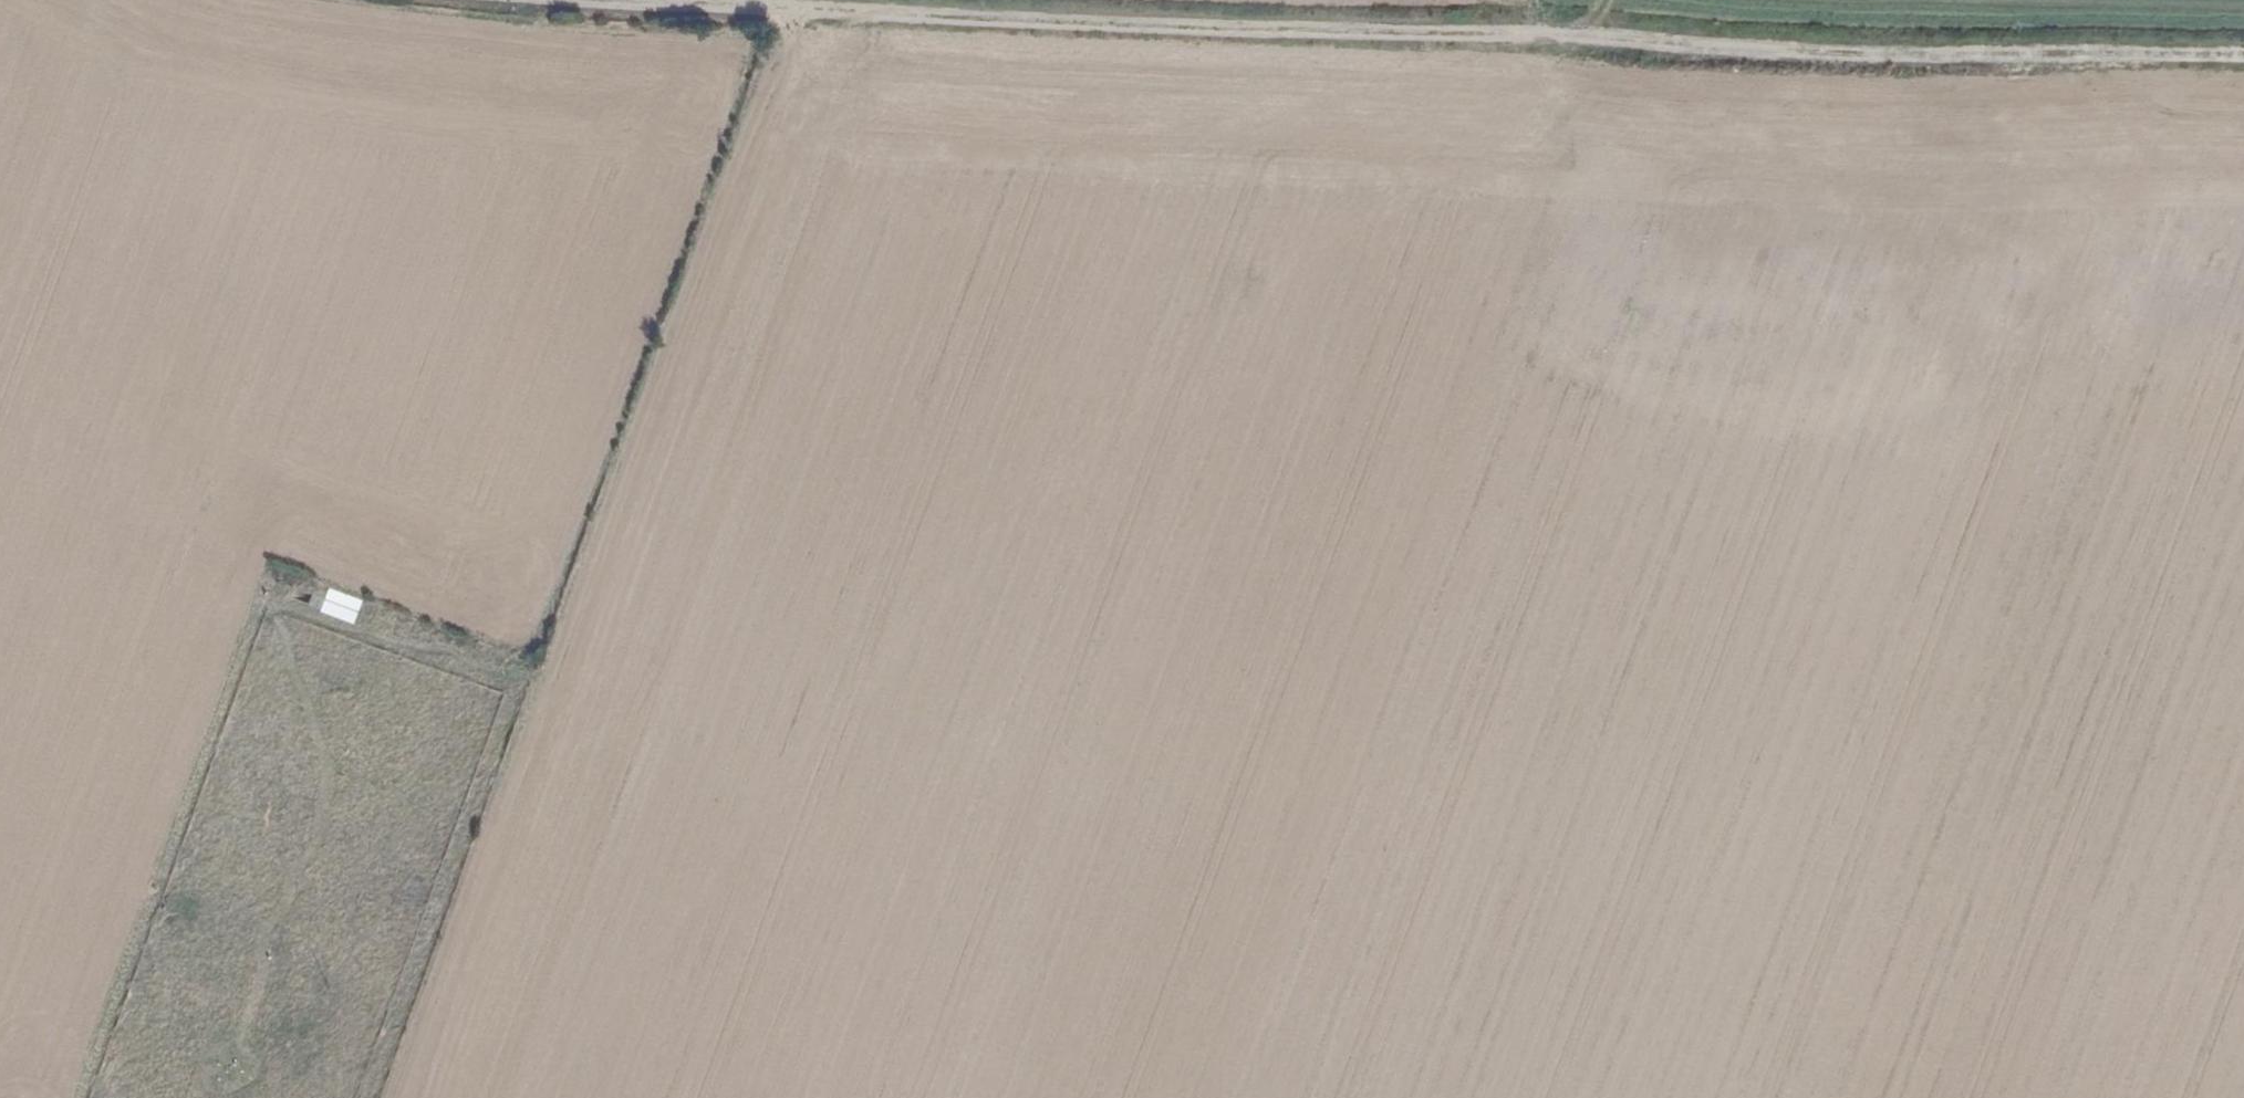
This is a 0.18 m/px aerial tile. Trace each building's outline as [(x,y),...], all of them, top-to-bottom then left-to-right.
[(355,624),(363,600),(330,588),(321,611),(355,624)]
